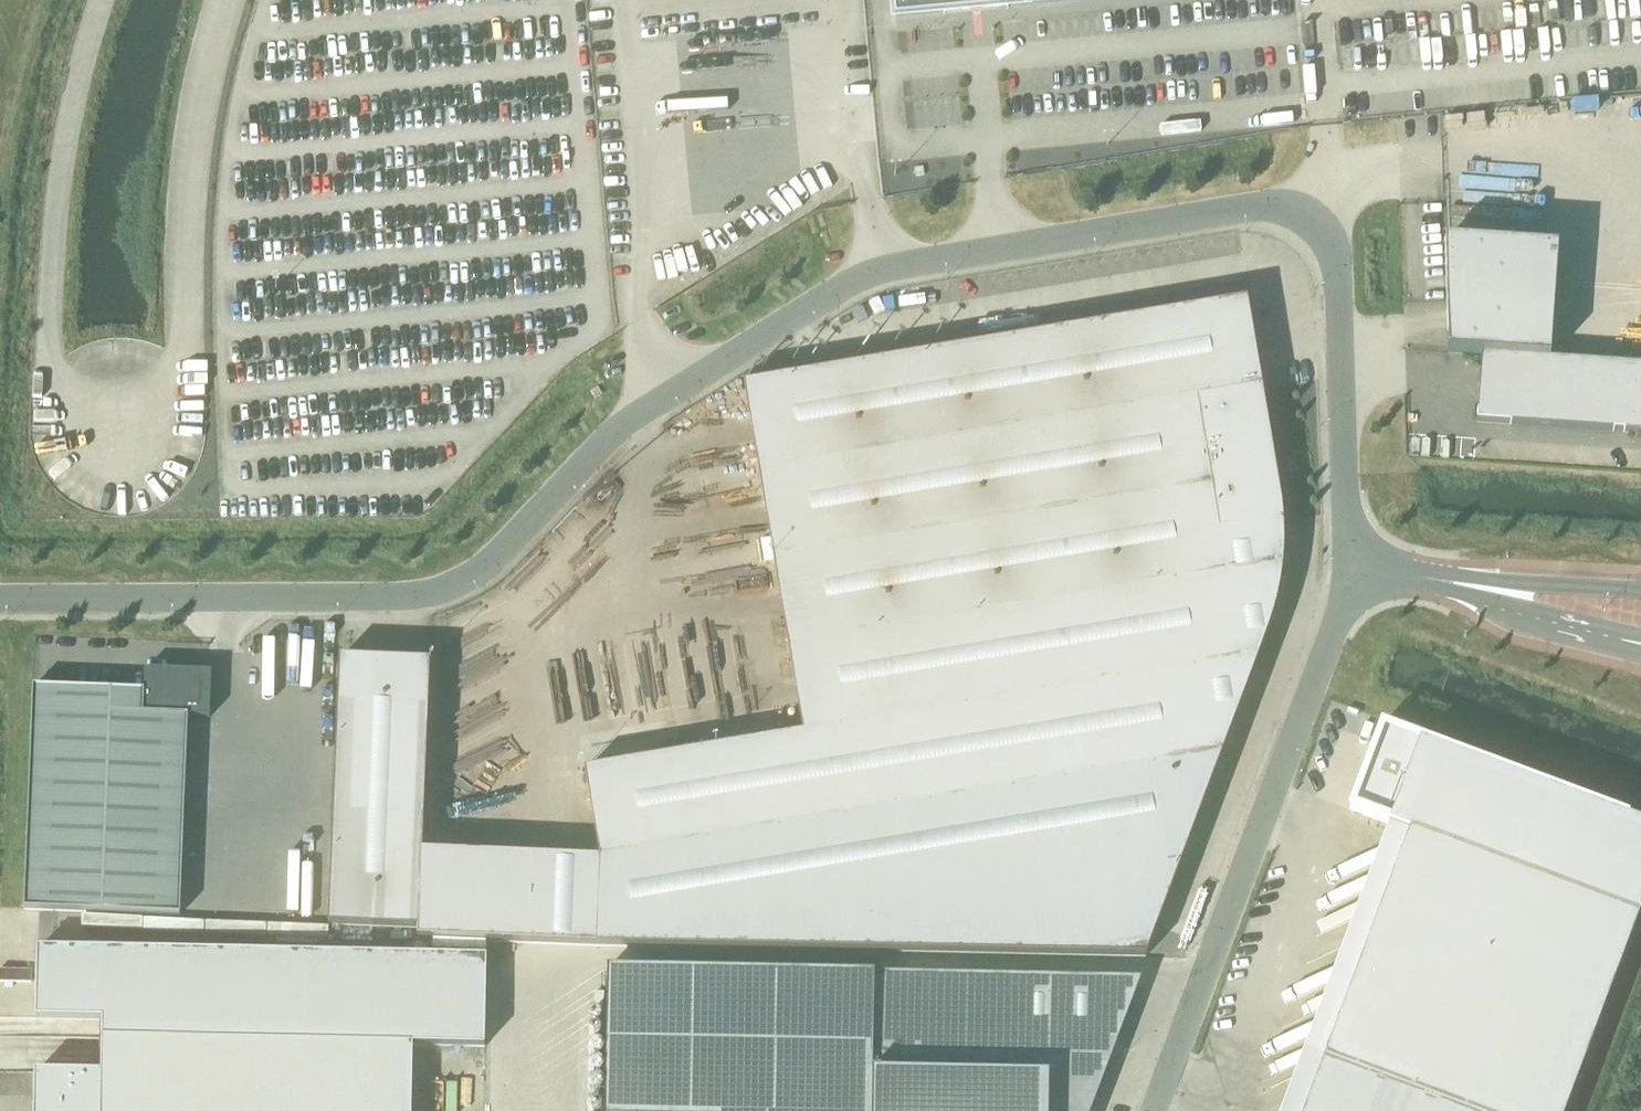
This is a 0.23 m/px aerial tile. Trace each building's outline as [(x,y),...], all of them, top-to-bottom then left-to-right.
[(896,17),(977,9),(1076,0),(895,0),(896,17)] [(703,52),(726,50),(727,56),(751,54),(747,10),(699,15),(703,52)] [(1463,309),(1467,242),(1445,241),(1447,308),(1463,309)] [(782,738),(586,771),(601,860),(597,947),(1146,958),(1151,946),(1150,946),(1160,921),(1151,923),(1140,859),(1183,852),(1173,791),(1211,785),(1222,755),(1231,732),(1230,732),(1222,754),(1212,756),(1198,670),(1241,663),(1220,533),(1263,525),(1264,525),(1265,525),(1266,524),(1267,524),(1268,524),(1268,523),(1269,523),(1270,522),(1271,522),(1271,521),(1272,521),(1273,520),(1273,519),(1274,519),(1275,518),(1275,517),(1276,517),(1276,516),(1277,515),(1277,514),(1278,513),(1278,512),(1278,511),(1279,510),(1279,509),(1279,508),(1279,507),(1279,506),(1279,505),(1280,504),(1280,503),(1279,503),(1279,502),(1279,501),(1279,500),(1279,499),(1271,450),(1261,390),(1262,390),(1247,301),(745,386),(802,728),(781,731),(782,738)] [(1550,360),(1482,355),(1477,422),(1640,434),(1640,366),(1550,360)] [(431,663),(341,659),(329,926),(419,930),(431,663)] [(202,671),(145,669),(144,690),(33,686),(25,910),(182,917),(190,718),(212,719),(213,683),(211,683),(211,674),(202,673),(202,671)] [(1325,1060),(1306,1110),(1567,1110),(1640,913),(1640,822),(1382,725),(1350,810),(1410,832),(1391,840),(1400,859),(1381,867),(1390,886),(1371,894),(1379,913),(1361,921),(1369,940),(1362,943),(1365,951),(1347,959),(1355,978),(1337,986),(1345,1005),(1326,1013),(1335,1032),(1316,1040),(1325,1060)] [(423,853),(419,939),(597,946),(597,935),(601,860),(423,853)] [(104,1020),(103,1038),(414,1044),(414,1046),(486,1047),(487,958),(61,949),(61,950),(39,949),(38,968),(39,968),(39,981),(36,981),(36,982),(38,982),(37,1019),(104,1020)] [(606,1110),(1049,1110),(1050,1054),(1006,1053),(1007,977),(608,969),(606,1110)] [(103,1038),(104,1075),(37,1074),(36,1110),(411,1110),(414,1046),(414,1044),(103,1038)]
